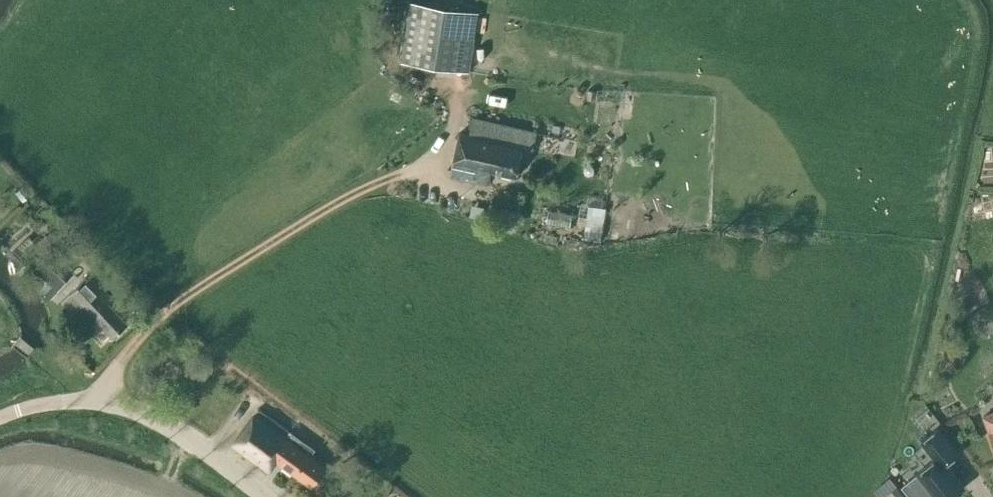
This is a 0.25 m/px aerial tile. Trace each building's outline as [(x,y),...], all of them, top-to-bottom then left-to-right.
[(478,11),(410,1),(401,61),(468,71),(478,11)] [(520,146),(530,149),(534,132),(471,116),(467,134),(457,131),(446,174),(483,183),(486,171),(512,177),(520,146)] [(605,208),(588,206),(586,216),(579,215),(578,224),(585,225),(585,230),(602,232),(605,208)] [(570,224),(571,210),(546,208),(544,222),(570,224)] [(43,260),(34,269),(46,280),(54,271),(43,260)] [(98,284),(96,286),(87,276),(62,300),(95,334),(104,326),(113,336),(128,323),(109,303),(113,299),(98,284)] [(51,281),(41,291),(50,299),(60,289),(51,281)] [(230,445),(268,472),(276,461),(310,486),(324,466),(308,454),(312,449),(257,409),(230,445)] [(983,416),(989,430),(988,433),(992,445),(992,412),(983,416)] [(933,496),(950,496),(963,486),(944,463),(957,453),(936,429),(919,442),(933,459),(914,474),(933,496)] [(896,487),(897,486),(890,477),(877,487),(884,496),(887,494),(896,487)] [(896,487),(887,494),(890,496),(905,496),(896,487)]
